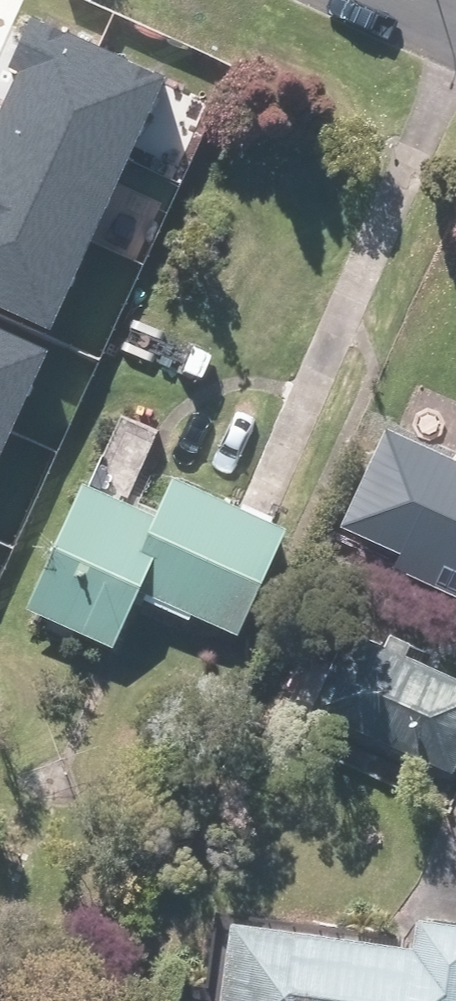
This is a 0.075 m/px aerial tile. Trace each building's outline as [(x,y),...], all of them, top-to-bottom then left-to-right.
[(51,327),(164,87),(27,23),(7,65),(19,71),(0,112),(0,303),(51,327)] [(0,333),(0,427),(9,431),(46,354),(0,333)] [(9,431),(0,427),(0,450),(9,431)] [(377,435),(331,531),(402,564),(396,576),(449,601),(455,590),(455,473),(377,435)] [(182,628),(187,618),(231,638),(276,534),(161,484),(144,524),(71,493),(20,610),(105,647),(124,602),(182,628)] [(455,739),(455,687),(332,626),(297,698),(441,769),(455,739)] [(404,925),(402,951),(217,932),(210,1000),(455,1000),(455,930),(404,925)]
